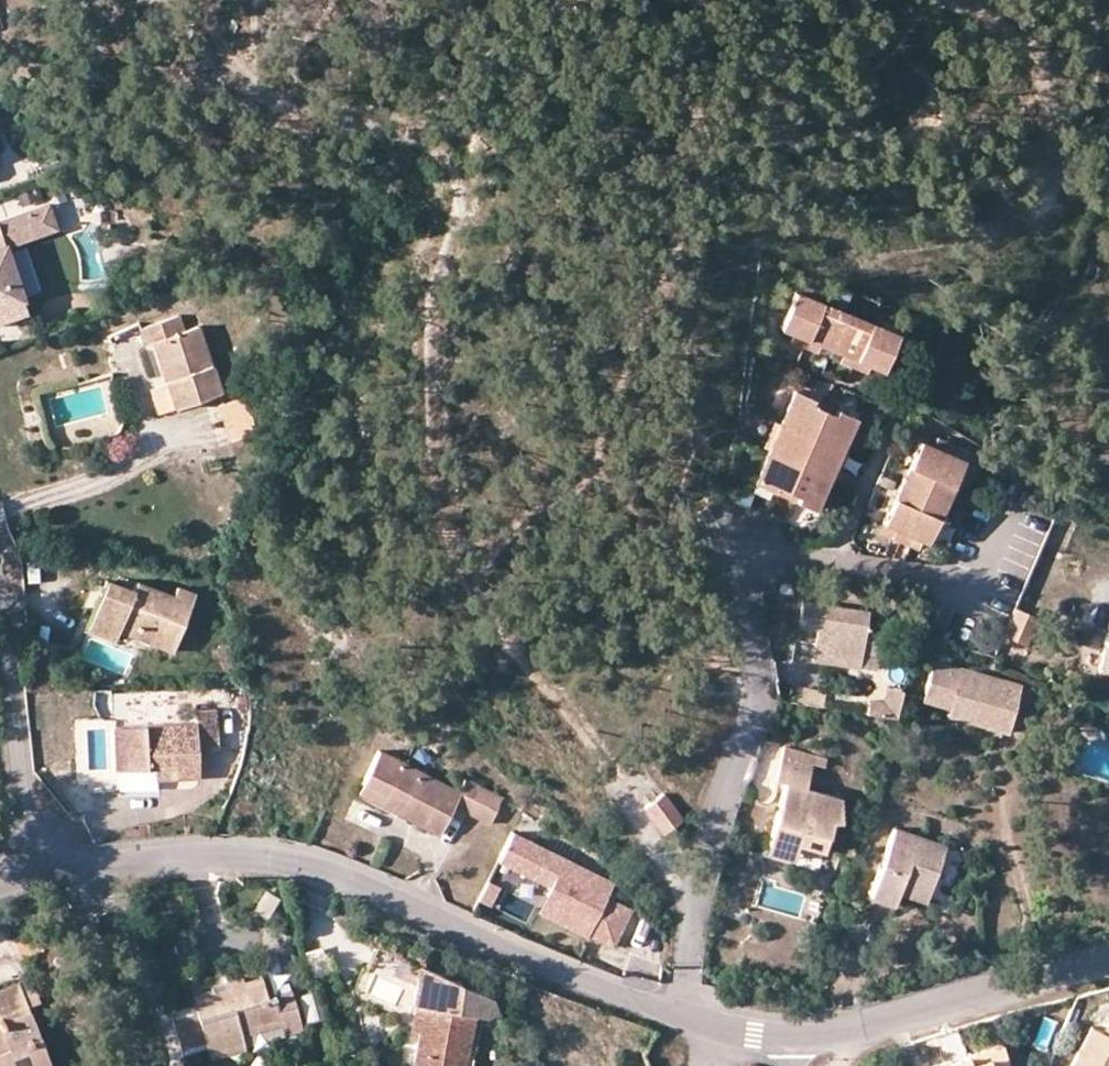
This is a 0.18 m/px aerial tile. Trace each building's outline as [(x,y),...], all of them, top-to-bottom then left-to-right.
[(64,232),(57,207),(35,213),(41,237),(64,232)] [(35,213),(0,223),(0,307),(25,300),(11,246),(41,237),(35,213)] [(880,368),(893,334),(792,292),(778,327),(791,332),(803,337),(817,343),(840,352),(853,358),(868,363),(880,368)] [(145,346),(152,343),(166,385),(174,408),(220,391),(197,327),(184,331),(178,315),(139,331),(145,346)] [(791,332),(789,341),(800,345),(803,337),(791,332)] [(803,337),(800,345),(814,351),(817,343),(803,337)] [(850,366),(853,358),(840,352),(837,361),(850,366)] [(865,371),(868,363),(853,358),(850,366),(865,371)] [(166,385),(149,391),(158,415),(174,408),(166,385)] [(814,508),(828,475),(837,451),(851,417),(833,409),(830,416),(819,412),(808,407),(811,400),(792,392),(778,426),(769,450),(755,483),(772,490),(774,484),(786,490),(799,495),(796,500),(814,508)] [(246,396),(220,405),(233,441),(257,432),(246,396)] [(811,400),(808,407),(819,412),(821,404),(811,400)] [(821,404),(819,412),(830,416),(833,409),(821,404)] [(760,446),(769,450),(778,426),(769,423),(760,446)] [(933,440),(931,450),(940,453),(943,444),(933,440)] [(931,450),(918,444),(885,524),(896,529),(905,533),(915,537),(927,542),(962,462),(952,458),(940,453),(931,450)] [(943,444),(940,453),(952,458),(954,449),(943,444)] [(846,455),(837,451),(828,475),(837,480),(846,455)] [(784,495),(786,490),(774,484),(772,490),(784,495)] [(786,490),(784,495),(796,500),(799,495),(786,490)] [(905,533),(896,529),(893,537),(901,541),(905,533)] [(905,533),(901,541),(911,546),(915,537),(905,533)] [(209,547),(208,562),(226,562),(226,552),(221,546),(209,547)] [(115,637),(119,630),(172,651),(194,594),(177,587),(174,596),(136,582),(133,590),(106,580),(88,628),(115,637)] [(869,626),(871,612),(804,601),(797,642),(816,645),(815,654),(863,661),(864,655),(881,658),(884,629),(869,626)] [(1018,609),(1006,636),(1028,645),(1039,619),(1018,609)] [(1099,670),(1108,672),(1108,625),(1099,670)] [(234,646),(219,649),(224,669),(238,666),(234,646)] [(864,655),(863,661),(815,654),(814,662),(879,671),(881,658),(864,655)] [(934,662),(925,691),(991,711),(986,727),(1007,734),(1021,688),(934,662)] [(798,701),(819,705),(822,689),(801,686),(798,701)] [(877,714),(893,717),(901,690),(886,687),(882,703),(878,703),(877,714)] [(991,711),(925,691),(922,700),(950,708),(948,716),(986,727),(991,711)] [(878,703),(864,700),(862,712),(877,714),(878,703)] [(195,711),(195,722),(114,729),(117,771),(147,770),(147,767),(154,767),(156,780),(198,779),(197,754),(218,753),(214,711),(195,711)] [(778,780),(787,782),(765,860),(793,869),(795,861),(815,866),(828,821),(836,822),(843,798),(809,790),(815,764),(818,756),(787,747),(778,780)] [(360,792),(384,805),(389,793),(407,802),(401,814),(439,835),(453,808),(489,826),(503,798),(468,780),(459,793),(380,752),(360,792)] [(818,756),(815,764),(827,767),(829,759),(818,756)] [(147,770),(117,771),(119,794),(155,791),(156,780),(154,767),(147,767),(147,770)] [(389,793),(384,805),(401,814),(407,802),(389,793)] [(670,839),(685,821),(667,800),(649,815),(670,839)] [(943,847),(893,829),(869,898),(893,905),(899,891),(925,900),(943,847)] [(512,832),(498,860),(550,886),(546,894),(558,900),(549,918),(587,936),(589,934),(613,946),(631,910),(607,898),(614,883),(512,832)] [(790,876),(793,869),(765,860),(763,869),(790,876)] [(490,907),(498,886),(485,881),(476,901),(490,907)] [(537,911),(549,918),(558,900),(546,894),(537,911)] [(15,946),(20,959),(43,950),(38,936),(15,946)] [(472,994),(457,987),(458,984),(374,946),(364,969),(412,991),(410,1005),(413,1006),(412,1015),(420,1017),(417,1033),(412,1065),(464,1065),(472,1013),(482,1015),(484,1002),(472,994)] [(261,981),(260,975),(242,980),(243,987),(261,981)] [(242,1037),(259,1032),(257,1024),(278,1019),(279,1026),(282,1025),(285,1036),(302,1031),(290,991),(266,999),(261,981),(243,987),(242,980),(240,976),(224,980),(227,988),(229,998),(216,1002),(214,995),(193,1001),(198,1016),(205,1043),(208,1052),(243,1042),(242,1037)] [(27,980),(15,984),(24,1007),(35,1004),(27,980)] [(0,990),(0,1065),(45,1065),(24,1007),(15,984),(0,990)] [(191,993),(193,1001),(214,995),(213,991),(212,988),(191,993)] [(229,998),(227,988),(213,991),(214,995),(216,1002),(229,998)] [(311,990),(297,994),(305,1023),(319,1019),(311,990)] [(486,1003),(484,1002),(482,1015),(493,1018),(486,1003)] [(409,1032),(417,1033),(420,1017),(412,1015),(409,1032)] [(181,1049),(205,1043),(198,1016),(173,1023),(181,1049)] [(279,1026),(278,1019),(257,1024),(259,1032),(279,1026)] [(1102,1033),(1091,1027),(1071,1065),(1108,1065),(1108,1019),(1102,1033)] [(245,1051),(243,1042),(208,1052),(210,1062),(245,1051)] [(1001,1046),(966,1056),(967,1064),(960,1065),(1007,1065),(1001,1046)] [(966,1056),(948,1061),(950,1065),(960,1065),(967,1064),(966,1056)]
